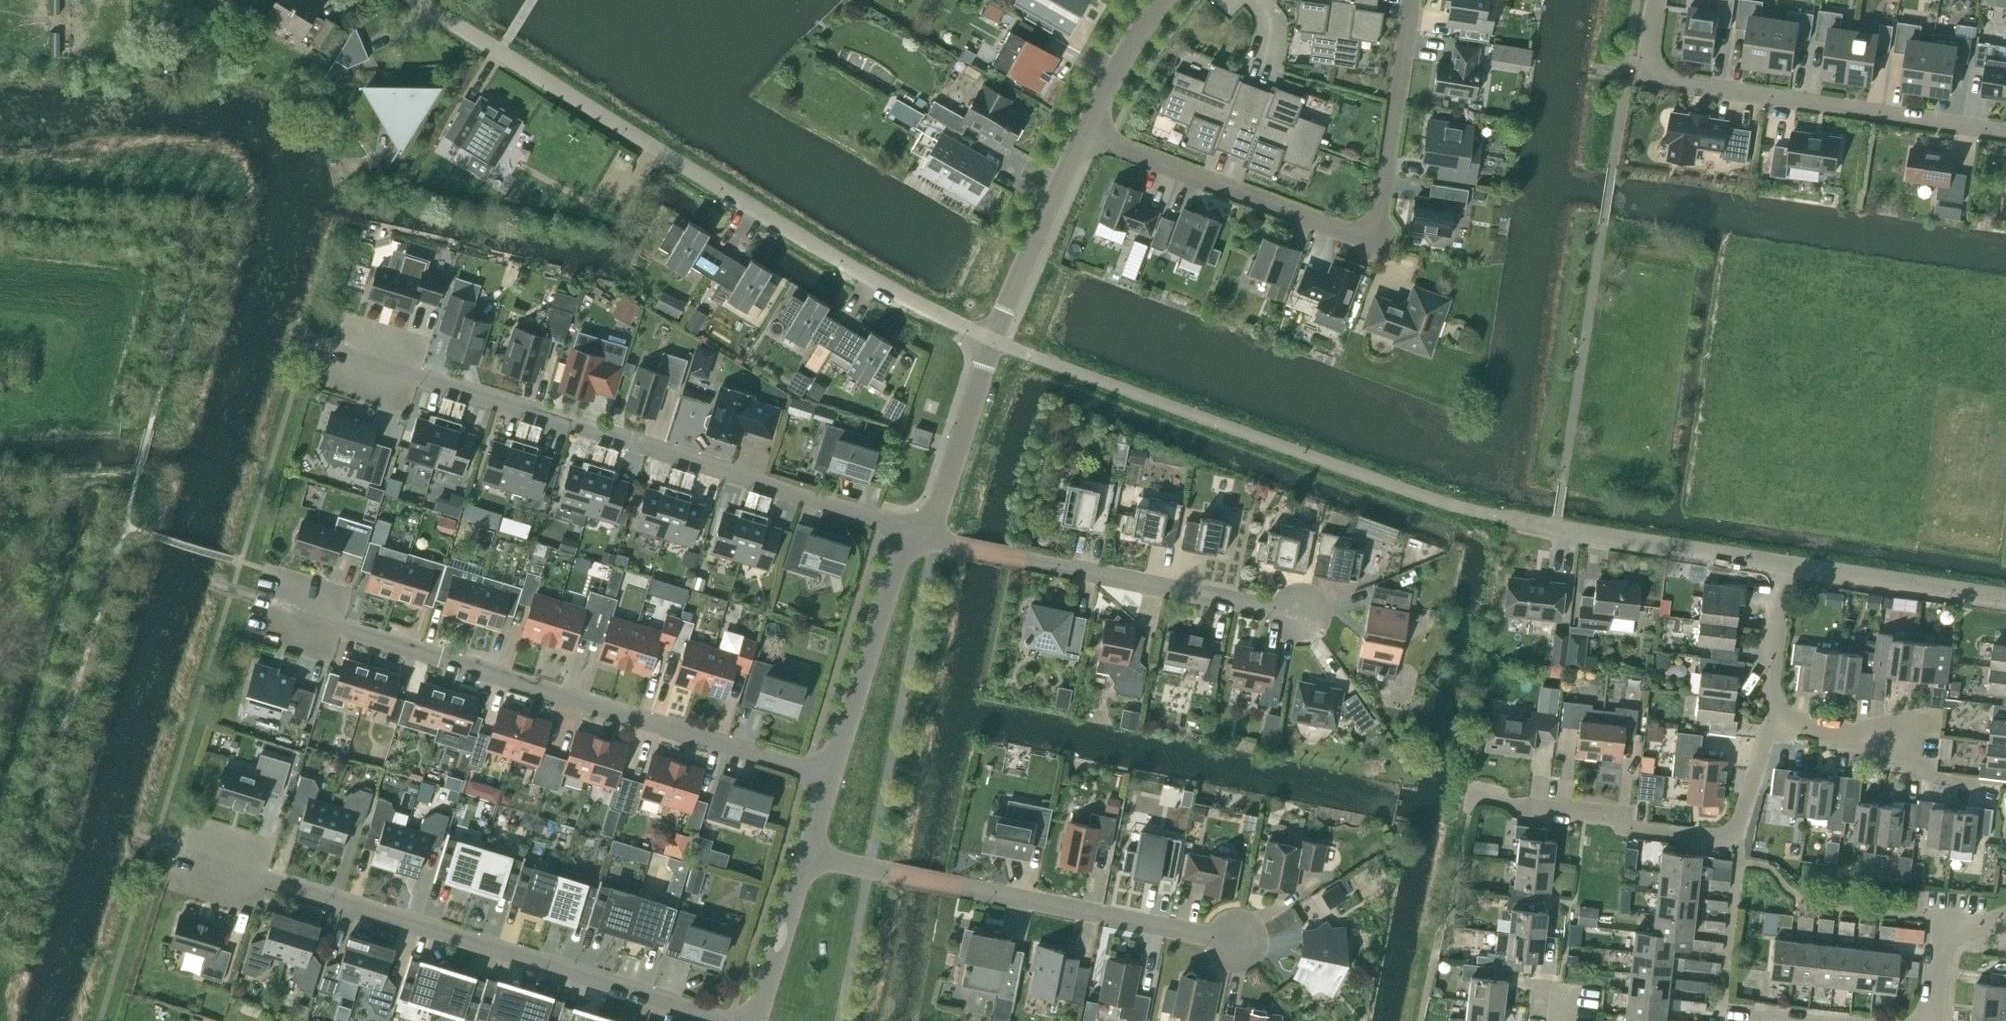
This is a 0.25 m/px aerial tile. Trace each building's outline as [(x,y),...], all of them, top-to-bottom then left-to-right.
[(325,69),(342,41),(348,31),(340,26),(327,19),(326,21),(316,15),(321,6),(312,0),(278,0),(269,14),(303,35),(308,27),(318,33),(314,41),(326,49),(316,64),(325,69)] [(1052,31),(1055,26),(1071,35),(1090,0),(1016,0),(1014,3),(1029,11),(1026,16),(1025,15),(1024,17),(1053,33),(1053,31),(1052,31)] [(1332,65),(1342,0),(1305,0),(1305,1),(1301,1),(1297,26),(1295,25),(1294,29),(1298,29),(1298,27),(1314,30),(1310,61),(1332,65)] [(1332,65),(1356,68),(1360,37),(1376,39),(1376,41),(1380,41),(1380,38),(1378,38),(1382,13),(1378,12),(1378,6),(1378,5),(1378,0),(1342,0),(1332,65)] [(1445,11),(1448,12),(1446,24),(1461,26),(1462,26),(1490,31),(1494,6),(1486,4),(1487,0),(1447,0),(1445,11)] [(1714,58),(1719,25),(1732,27),(1735,0),(1711,0),(1710,11),(1691,8),(1685,50),(1699,52),(1699,55),(1714,58)] [(1776,20),(1762,18),(1764,1),(1757,0),(1740,0),(1736,27),(1749,29),(1744,62),(1769,66),(1776,20)] [(998,21),(1004,11),(989,2),(983,13),(998,21)] [(1776,20),(1769,66),(1793,69),(1798,37),(1811,39),(1815,14),(1791,10),(1789,22),(1776,20)] [(1824,74),(1848,78),(1855,32),(1842,30),(1844,13),(1820,10),(1816,39),(1828,41),(1824,74)] [(1965,24),(1977,26),(1978,19),(1966,17),(1965,24)] [(1052,74),(1049,73),(1058,57),(1043,49),(1050,36),(1022,20),(1014,33),(1011,31),(993,62),(1040,89),(1046,78),(1049,80),(1052,74)] [(1900,22),(1895,51),(1907,53),(1902,86),(1927,89),(1934,44),(1920,42),(1923,25),(1900,22)] [(1934,44),(1927,89),(1952,93),(1957,61),(1969,63),(1973,37),(1976,35),(1977,26),(1965,24),(1958,23),(1956,35),(1950,34),(1948,46),(1934,44)] [(1880,36),(1855,32),(1848,78),(1873,81),(1878,49),(1890,51),(1894,26),(1882,24),(1880,36)] [(1462,26),(1460,38),(1489,42),(1490,31),(1462,26)] [(370,59),(356,27),(325,78),(370,59)] [(1992,99),(2005,102),(2005,57),(1999,56),(2001,45),(1992,43),(1979,41),(1975,65),(1987,67),(1983,95),(1993,96),(1992,99)] [(1477,91),(1480,87),(1482,80),(1480,75),(1478,75),(1479,68),(1476,68),(1479,48),(1455,44),(1452,63),(1439,61),(1434,90),(1474,97),(1475,91),(1477,91)] [(1495,45),(1492,63),(1509,66),(1512,47),(1495,45)] [(167,51),(167,66),(180,65),(180,51),(167,51)] [(1177,70),(1169,91),(1244,119),(1256,86),(1242,81),(1243,80),(1237,77),(1238,74),(1214,65),(1215,63),(1212,61),(1210,65),(1212,66),(1207,81),(1177,70)] [(964,72),(978,79),(982,72),(968,65),(964,72)] [(963,133),(969,123),(1009,145),(1025,117),(1007,107),(1011,100),(986,86),(982,93),(980,91),(965,117),(935,101),(928,113),(963,133)] [(1257,86),(1256,86),(1244,119),(1318,147),(1326,125),(1296,114),(1302,99),(1304,100),(1305,97),(1302,95),(1301,97),(1278,89),(1276,92),(1270,90),(1270,91),(1257,86)] [(367,87),(402,149),(438,87),(367,87)] [(1217,148),(1231,153),(1244,119),(1169,91),(1161,113),(1190,125),(1185,140),(1183,139),(1182,142),(1185,143),(1186,141),(1210,150),(1211,147),(1217,149),(1217,148)] [(459,112),(453,122),(445,136),(494,166),(522,121),(480,95),(476,103),(465,96),(457,110),(459,112)] [(922,108),(927,100),(920,96),(916,104),(922,108)] [(904,100),(895,115),(919,129),(928,114),(904,100)] [(1673,112),(1668,142),(1671,142),(1669,157),(1669,159),(1695,163),(1696,157),(1698,146),(1725,150),(1748,154),(1752,131),(1729,127),(1729,121),(1711,118),(1712,114),(1691,110),(1690,115),(1673,112)] [(1318,147),(1244,119),(1231,153),(1242,157),(1245,158),(1244,159),(1250,161),(1249,165),(1273,174),(1272,176),(1275,177),(1276,174),(1274,173),(1280,158),(1310,169),(1318,147)] [(1474,181),(1478,157),(1481,140),(1472,139),(1474,126),(1430,119),(1423,159),(1444,163),(1442,177),(1474,181)] [(920,173),(975,205),(999,163),(943,131),(920,173)] [(1776,145),(1774,157),(1772,175),(1787,177),(1789,164),(1836,171),(1838,157),(1841,138),(1794,131),(1791,147),(1776,145)] [(1912,148),(1911,157),(1908,178),(1940,183),(1938,198),(1964,202),(1968,174),(1952,172),(1955,155),(1912,148)] [(1144,207),(1137,205),(1142,191),(1115,181),(1110,194),(1107,195),(1104,205),(1105,207),(1100,220),(1127,230),(1129,226),(1151,235),(1159,212),(1144,207)] [(1429,198),(1417,196),(1412,228),(1426,230),(1434,241),(1444,233),(1449,234),(1450,229),(1457,224),(1452,217),(1453,205),(1466,207),(1469,189),(1432,183),(1429,198)] [(1472,197),(1484,199),(1485,191),(1473,190),(1472,197)] [(1964,208),(1949,206),(1947,217),(1962,219),(1964,208)] [(1219,221),(1184,208),(1169,249),(1204,262),(1219,221)] [(1162,216),(1151,245),(1164,250),(1175,221),(1162,216)] [(685,273),(690,265),(711,277),(726,254),(704,241),(710,233),(690,221),(685,229),(674,223),(660,246),(671,253),(666,261),(685,273)] [(1256,260),(1252,258),(1247,274),(1272,283),(1268,293),(1282,299),(1300,251),(1264,238),(1256,260)] [(1134,239),(1126,260),(1140,266),(1148,245),(1134,239)] [(748,310),(752,302),(764,309),(778,285),(767,278),(772,270),(752,258),(747,267),(726,254),(711,277),(733,290),(728,299),(748,310)] [(1320,299),(1318,305),(1344,315),(1360,273),(1334,263),(1329,275),(1308,267),(1298,291),(1320,299)] [(423,269),(420,279),(394,271),(392,269),(384,266),(382,268),(378,267),(369,297),(385,302),(384,303),(395,306),(395,305),(412,311),(416,297),(438,304),(446,277),(423,269)] [(1376,298),(1367,325),(1398,336),(1397,341),(1429,352),(1435,333),(1438,334),(1443,320),(1440,319),(1447,300),(1415,289),(1411,300),(1400,306),(1376,298)] [(656,305),(678,317),(686,302),(664,291),(656,305)] [(810,337),(831,349),(845,325),(824,313),(829,305),(809,293),(804,301),(793,295),(779,318),(790,325),(787,331),(806,342),(810,337)] [(475,301),(452,294),(442,325),(456,329),(448,353),(477,362),(489,323),(470,317),(475,301)] [(630,325),(642,307),(623,295),(612,313),(630,325)] [(564,309),(551,306),(542,335),(516,327),(503,370),(534,380),(539,363),(543,365),(551,339),(564,343),(574,307),(565,304),(564,309)] [(697,308),(686,326),(697,333),(708,315),(697,308)] [(845,325),(831,349),(852,362),(848,368),(868,380),(872,374),(883,381),(897,357),(886,350),(886,349),(891,342),(872,330),(867,338),(845,325)] [(565,382),(563,388),(591,397),(594,387),(613,392),(621,366),(627,345),(625,344),(608,339),(580,331),(570,364),(565,382)] [(698,345),(694,359),(710,364),(714,350),(698,345)] [(657,371),(639,366),(626,407),(656,417),(665,386),(679,390),(688,359),(663,351),(657,371)] [(624,373),(633,376),(636,364),(627,362),(624,373)] [(798,369),(787,388),(801,396),(812,378),(798,369)] [(806,393),(819,401),(827,388),(814,380),(806,393)] [(780,409),(753,400),(754,395),(722,385),(713,414),(708,413),(704,426),(709,428),(707,433),(740,443),(744,428),(772,437),(780,409)] [(714,396),(684,388),(683,394),(712,402),(714,396)] [(788,413),(811,419),(815,403),(792,397),(788,413)] [(826,417),(829,407),(818,403),(815,414),(826,417)] [(333,413),(324,445),(327,446),(326,451),(334,467),(342,463),(358,468),(356,477),(381,484),(392,448),(371,441),(376,426),(333,413)] [(418,419),(407,457),(435,465),(449,418),(436,414),(433,423),(418,419)] [(449,418),(435,465),(463,474),(475,436),(460,431),(462,422),(449,418)] [(828,425),(817,461),(868,477),(877,450),(856,444),(859,435),(828,425)] [(929,447),(928,447),(932,433),(916,427),(912,442),(910,441),(910,443),(929,449),(929,447)] [(483,481),(511,489),(525,441),(513,438),(512,437),(510,447),(494,442),(483,481)] [(511,489),(539,497),(551,459),(536,455),(539,445),(538,445),(525,441),(511,489)] [(1117,441),(1112,467),(1124,469),(1129,443),(1117,441)] [(1132,447),(1129,461),(1146,465),(1148,451),(1132,447)] [(559,504),(588,513),(602,465),(590,461),(589,461),(586,470),(571,466),(559,504)] [(602,465),(588,513),(616,521),(627,483),(612,478),(615,469),(602,465)] [(390,476),(385,493),(399,497),(404,480),(390,476)] [(1090,527),(1104,530),(1114,482),(1082,476),(1080,485),(1069,483),(1066,501),(1058,499),(1054,518),(1090,526),(1090,527)] [(1067,486),(1058,483),(1055,492),(1064,494),(1067,486)] [(1258,483),(1256,494),(1267,496),(1269,485),(1258,483)] [(663,493),(648,489),(636,527),(664,536),(679,489),(666,485),(666,484),(663,493)] [(370,485),(366,497),(382,502),(386,489),(370,485)] [(689,502),(692,492),(679,489),(664,536),(693,545),(704,506),(689,502)] [(460,517),(466,496),(453,491),(450,499),(439,496),(434,509),(460,517)] [(1127,515),(1124,533),(1125,534),(1125,532),(1132,534),(1131,535),(1133,535),(1133,534),(1160,539),(1160,543),(1174,545),(1182,504),(1183,505),(1183,503),(1149,497),(1149,498),(1150,498),(1149,506),(1138,504),(1135,515),(1126,513),(1126,515),(1127,515)] [(466,504),(462,517),(474,521),(478,508),(466,504)] [(724,512),(712,551),(741,559),(755,511),(742,508),(742,507),(739,517),(724,512)] [(741,559),(769,568),(780,529),(765,525),(768,515),(755,511),(741,559)] [(375,535),(389,538),(393,516),(380,513),(375,535)] [(339,515),(334,531),(303,521),(301,527),(300,529),(298,531),(297,532),(296,535),(296,537),(296,539),(296,540),(296,541),(296,543),(294,549),(335,562),(340,545),(365,553),(373,526),(339,515)] [(457,520),(441,515),(437,528),(453,533),(457,520)] [(1200,522),(1188,519),(1182,547),(1196,550),(1197,547),(1226,553),(1232,523),(1202,517),(1200,522)] [(512,533),(516,523),(503,519),(500,529),(512,533)] [(1373,536),(1375,524),(1361,521),(1358,533),(1373,536)] [(1257,560),(1258,559),(1264,560),(1264,561),(1265,562),(1266,561),(1293,566),(1292,569),(1306,572),(1315,530),(1282,523),(1281,524),(1283,525),(1281,533),(1270,530),(1268,541),(1259,539),(1258,541),(1260,541),(1256,560),(1257,560)] [(491,547),(496,530),(480,526),(476,542),(491,547)] [(796,529),(785,565),(817,574),(819,565),(840,571),(848,545),(797,529),(796,529)] [(1322,531),(1322,533),(1314,573),(1328,576),(1329,573),(1358,579),(1364,549),(1353,547),(1354,539),(1356,540),(1356,538),(1322,531)] [(563,536),(559,548),(575,553),(579,540),(563,536)] [(369,587),(395,595),(408,553),(405,562),(380,554),(382,545),(370,541),(362,569),(374,572),(369,587)] [(617,554),(604,550),(601,560),(614,564),(617,554)] [(446,564),(434,561),(408,553),(395,595),(422,603),(426,588),(438,592),(446,564)] [(618,554),(615,565),(626,567),(628,561),(625,556),(618,554)] [(578,556),(573,570),(587,574),(591,560),(578,556)] [(446,610),(472,618),(485,576),(447,565),(440,587),(452,591),(446,610)] [(542,640),(544,640),(549,622),(558,625),(565,603),(536,594),(542,575),(528,571),(519,601),(532,605),(523,634),(542,640)] [(694,575),(692,587),(703,590),(706,578),(694,575)] [(523,587),(502,581),(485,576),(472,618),(498,626),(502,611),(514,615),(518,601),(523,587)] [(1560,619),(1564,584),(1510,577),(1506,612),(1560,619)] [(1582,594),(1579,625),(1608,628),(1633,631),(1635,617),(1639,584),(1599,579),(1597,596),(1582,594)] [(1702,596),(1699,619),(1736,623),(1739,601),(1744,602),(1746,588),(1720,584),(1718,598),(1702,596)] [(1398,589),(1395,602),(1410,605),(1412,592),(1398,589)] [(558,625),(549,622),(544,640),(554,644),(554,643),(574,649),(582,621),(596,625),(605,594),(591,590),(586,609),(565,603),(558,625)] [(604,644),(600,657),(619,663),(619,664),(620,664),(626,646),(635,648),(642,626),(613,617),(618,599),(615,598),(605,594),(596,625),(608,629),(604,644)] [(1842,608),(1843,596),(1832,595),(1831,606),(1842,608)] [(662,632),(642,626),(635,648),(626,646),(620,664),(631,667),(650,673),(659,645),(672,649),(682,618),(684,609),(687,601),(673,597),(668,614),(662,632)] [(1893,607),(1894,598),(1886,597),(1885,606),(1893,607)] [(1032,604),(1025,641),(1044,645),(1043,651),(1077,658),(1085,618),(1070,615),(1070,611),(1032,604)] [(1371,604),(1358,670),(1378,674),(1377,676),(1382,677),(1383,675),(1396,678),(1409,611),(1371,604)] [(684,609),(682,618),(684,619),(691,621),(693,612),(687,610),(684,609)] [(1113,620),(1107,619),(1097,670),(1110,673),(1114,679),(1113,686),(1118,693),(1141,697),(1147,667),(1140,661),(1145,635),(1133,633),(1135,624),(1128,623),(1118,614),(1113,620)] [(676,681),(695,687),(697,687),(703,669),(712,672),(719,650),(689,641),(695,622),(692,621),(691,621),(684,619),(682,618),(672,649),(685,653),(676,681)] [(1713,644),(1711,657),(1737,660),(1738,646),(1733,646),(1736,623),(1699,619),(1696,642),(1713,644)] [(1571,625),(1566,665),(1584,667),(1588,634),(1594,634),(1594,628),(1571,625)] [(1191,633),(1190,635),(1171,631),(1164,669),(1183,673),(1184,665),(1205,669),(1203,678),(1216,681),(1222,653),(1209,651),(1211,639),(1201,637),(1202,635),(1191,633)] [(1569,633),(1555,631),(1551,665),(1565,667),(1569,633)] [(1874,678),(1888,680),(1889,675),(1911,677),(1916,641),(1893,638),(1894,634),(1880,632),(1877,652),(1875,672),(1874,678)] [(712,672),(703,669),(697,687),(707,691),(708,690),(727,697),(736,668),(749,672),(758,641),(745,637),(739,656),(719,650),(712,672)] [(1947,687),(1953,645),(1916,641),(1911,677),(1934,680),(1933,685),(1947,687)] [(1802,664),(1798,688),(1813,690),(1814,685),(1836,687),(1841,651),(1818,648),(1819,646),(1804,644),(1796,643),(1794,663),(1802,664)] [(1992,666),(2005,668),(2005,644),(1995,643),(1992,666)] [(1262,690),(1260,703),(1278,706),(1283,678),(1272,676),(1276,654),(1262,651),(1263,649),(1261,648),(1261,649),(1237,644),(1233,663),(1227,662),(1225,672),(1231,673),(1231,674),(1236,675),(1234,684),(1262,690)] [(1875,672),(1877,652),(1864,651),(1864,654),(1841,651),(1836,687),(1858,690),(1858,696),(1872,697),(1874,678),(1875,672)] [(1669,667),(1670,654),(1656,653),(1654,666),(1669,667)] [(1744,661),(1737,660),(1711,657),(1700,656),(1698,669),(1701,669),(1698,693),(1735,697),(1738,675),(1743,675),(1744,661)] [(342,675),(331,671),(322,699),(343,706),(346,697),(363,701),(373,669),(347,661),(342,675)] [(787,717),(789,710),(796,713),(805,686),(784,679),(787,670),(756,661),(745,697),(743,703),(787,717)] [(249,691),(252,692),(244,717),(245,717),(248,708),(267,713),(268,711),(280,715),(284,701),(297,705),(294,714),(308,718),(305,725),(306,725),(318,685),(317,685),(316,691),(293,685),(295,678),(279,673),(281,666),(280,666),(279,670),(257,663),(249,691)] [(1992,666),(1990,689),(1989,695),(2005,697),(2004,705),(2005,705),(2005,668),(1992,666)] [(373,669),(363,701),(389,709),(386,719),(398,723),(406,699),(394,695),(399,676),(373,669)] [(463,694),(466,685),(434,676),(432,686),(463,694)] [(1962,683),(1953,682),(1951,696),(1960,697),(1962,683)] [(1342,691),(1327,688),(1325,685),(1318,684),(1316,686),(1301,683),(1294,717),(1335,725),(1337,717),(1346,719),(1351,715),(1362,730),(1374,722),(1356,695),(1344,703),(1340,702),(1342,691)] [(424,684),(418,703),(406,699),(398,723),(411,726),(437,734),(440,725),(450,692),(424,684)] [(1055,706),(1069,708),(1073,689),(1059,686),(1055,706)] [(1557,713),(1560,688),(1540,686),(1537,710),(1557,713)] [(472,713),(476,700),(450,692),(440,725),(460,731),(456,746),(473,751),(479,732),(484,717),(472,713)] [(1732,719),(1735,697),(1698,693),(1695,716),(1711,718),(1710,731),(1736,735),(1737,720),(1732,719)] [(1592,704),(1564,701),(1562,725),(1580,727),(1577,754),(1599,757),(1604,709),(1592,708),(1592,704)] [(329,703),(324,719),(336,723),(341,707),(329,703)] [(2004,705),(1996,704),(1991,740),(2005,742),(2005,705),(2004,705)] [(1616,710),(1604,709),(1599,757),(1621,759),(1624,734),(1636,735),(1638,709),(1616,706),(1616,710)] [(489,748),(509,754),(516,732),(525,735),(530,716),(520,713),(501,707),(492,735),(479,732),(473,751),(470,762),(483,767),(489,748)] [(1125,708),(1122,724),(1136,727),(1139,711),(1125,708)] [(1556,738),(1558,715),(1534,712),(1532,720),(1515,718),(1516,716),(1491,713),(1486,748),(1532,754),(1534,735),(1556,738)] [(1267,713),(1265,723),(1279,726),(1281,716),(1267,713)] [(525,735),(516,732),(509,754),(538,763),(532,782),(546,786),(555,755),(542,751),(551,723),(532,717),(530,716),(525,735)] [(1664,725),(1648,724),(1647,739),(1663,740),(1664,725)] [(568,759),(555,755),(546,786),(560,790),(566,771),(586,777),(592,755),(601,758),(607,740),(596,737),(577,731),(568,759)] [(1677,731),(1672,775),(1672,776),(1689,778),(1724,782),(1727,759),(1700,756),(1702,734),(1677,731)] [(601,758),(592,755),(586,777),(615,786),(609,805),(623,809),(632,779),(619,775),(628,746),(608,741),(608,740),(607,740),(601,758)] [(1991,740),(1988,763),(1982,763),(1980,776),(2005,779),(2005,742),(1991,740)] [(226,766),(216,799),(234,804),(233,806),(245,809),(246,807),(259,811),(266,788),(282,793),(291,762),(262,753),(255,775),(226,766)] [(645,783),(632,779),(623,809),(636,813),(642,795),(662,801),(669,779),(678,781),(684,763),(673,760),(654,754),(645,783)] [(678,781),(669,779),(662,801),(691,810),(686,828),(699,833),(708,802),(696,798),(704,770),(685,764),(685,763),(684,763),(678,781)] [(1776,767),(1773,793),(1787,795),(1785,811),(1808,813),(1812,777),(1790,774),(1791,769),(1776,767)] [(1653,773),(1641,772),(1638,797),(1650,799),(1652,785),(1664,787),(1665,775),(1653,773)] [(1835,779),(1812,777),(1808,813),(1831,816),(1830,828),(1843,829),(1844,820),(1846,802),(1847,794),(1850,776),(1835,774),(1835,779)] [(297,837),(320,844),(332,803),(316,799),(319,787),(315,778),(302,775),(294,800),(307,804),(297,837)] [(1722,803),(1724,782),(1689,778),(1687,799),(1705,801),(1704,812),(1718,813),(1718,803),(1722,803)] [(471,779),(467,792),(478,795),(481,783),(471,779)] [(720,779),(709,815),(740,825),(743,815),(763,822),(771,795),(763,793),(720,779)] [(417,799),(429,803),(435,784),(423,781),(417,799)] [(332,803),(320,844),(342,851),(352,818),(365,821),(373,792),(361,788),(348,795),(344,807),(332,803)] [(1194,791),(1185,789),(1182,804),(1191,806),(1194,791)] [(458,802),(461,792),(451,790),(448,799),(458,802)] [(1846,802),(1844,820),(1857,821),(1855,838),(1878,841),(1883,804),(1861,801),(1861,796),(1847,794),(1846,802)] [(1109,797),(1106,810),(1118,813),(1121,799),(1109,797)] [(374,861),(396,867),(408,827),(392,822),(396,810),(391,802),(379,798),(371,823),(384,827),(374,861)] [(1920,799),(1920,803),(1918,825),(1931,827),(1929,843),(1952,845),(1956,809),(1934,806),(1935,801),(1920,799)] [(1006,817),(994,815),(988,849),(1028,857),(1032,836),(1046,839),(1052,809),(1010,800),(1006,817)] [(1918,825),(1920,803),(1906,801),(1906,807),(1883,804),(1878,841),(1912,845),(1913,829),(1917,829),(1918,825)] [(1195,805),(1192,820),(1203,822),(1206,807),(1195,805)] [(1980,807),(1979,812),(1956,809),(1952,845),(1975,849),(1977,832),(1991,834),(1994,808),(1980,807)] [(628,812),(623,810),(618,826),(623,828),(628,812)] [(424,819),(421,830),(408,827),(396,867),(418,874),(428,841),(441,845),(450,815),(438,811),(424,819)] [(524,813),(521,825),(532,828),(536,816),(524,813)] [(1092,813),(1089,825),(1070,821),(1062,863),(1090,869),(1096,845),(1111,848),(1117,818),(1092,813)] [(538,816),(534,828),(543,831),(547,819),(538,816)] [(616,828),(604,824),(601,833),(613,837),(616,828)] [(1546,828),(1535,827),(1517,824),(1515,837),(1520,837),(1517,861),(1552,865),(1555,841),(1545,840),(1546,828)] [(1137,851),(1127,849),(1123,871),(1174,880),(1182,839),(1141,831),(1137,851)] [(449,837),(450,832),(449,832),(434,880),(436,880),(437,875),(474,887),(486,848),(449,837)] [(617,836),(612,855),(664,868),(669,849),(617,836)] [(700,836),(692,860),(704,864),(705,861),(710,847),(712,839),(700,836)] [(1487,841),(1475,839),(1473,853),(1485,854),(1487,841)] [(1269,841),(1261,884),(1294,891),(1299,865),(1321,869),(1326,844),(1302,840),(1301,847),(1269,841)] [(510,903),(511,903),(526,855),(525,855),(524,860),(486,848),(474,887),(512,898),(510,903)] [(1838,862),(1839,850),(1827,849),(1826,860),(1838,862)] [(1699,875),(1701,855),(1663,851),(1660,871),(1699,876),(1699,875)] [(1815,853),(1803,851),(1802,860),(1814,862),(1815,853)] [(1212,857),(1189,852),(1184,877),(1206,882),(1205,891),(1234,897),(1241,860),(1212,854),(1212,857)] [(512,903),(512,902),(549,914),(561,875),(524,864),(526,855),(511,903),(512,903)] [(1711,877),(1730,879),(1731,869),(1732,859),(1714,857),(1713,866),(1711,877)] [(1515,883),(1510,883),(1508,896),(1528,899),(1529,887),(1550,889),(1552,865),(1517,861),(1515,883)] [(700,893),(707,869),(693,865),(686,889),(700,893)] [(1660,871),(1658,892),(1696,897),(1699,876),(1660,871)] [(1910,882),(1911,874),(1898,872),(1897,880),(1910,882)] [(587,926),(587,927),(602,879),(601,879),(599,887),(561,875),(549,914),(587,925),(587,926)] [(1711,877),(1710,887),(1729,889),(1730,879),(1711,877)] [(588,927),(590,922),(627,933),(638,895),(601,883),(602,879),(587,927),(588,927)] [(743,880),(742,884),(752,900),(755,900),(758,884),(743,880)] [(1330,903),(1345,894),(1339,883),(1323,893),(1330,903)] [(1629,911),(1631,889),(1621,888),(1620,910),(1629,911)] [(1694,917),(1696,897),(1658,892),(1656,912),(1694,917)] [(664,945),(663,949),(664,950),(678,902),(677,902),(676,907),(638,895),(627,933),(664,945)] [(1512,908),(1509,933),(1544,937),(1547,912),(1538,911),(1539,900),(1528,899),(1508,896),(1507,908),(1512,908)] [(1709,898),(1708,907),(1727,910),(1728,900),(1709,898)] [(1597,925),(1599,907),(1580,905),(1578,923),(1597,925)] [(298,919),(276,911),(265,945),(252,941),(243,972),(244,972),(245,971),(256,974),(270,967),(273,955),(285,959),(298,919)] [(669,947),(721,962),(729,935),(708,929),(711,920),(680,911),(669,947)] [(1777,925),(1779,913),(1765,911),(1762,933),(1776,935),(1777,925)] [(1674,935),(1674,936),(1692,938),(1694,917),(1656,912),(1653,933),(1674,935)] [(1793,915),(1779,913),(1777,925),(1791,927),(1793,915)] [(224,927),(181,915),(173,944),(207,954),(201,975),(223,981),(232,951),(218,947),(224,927)] [(1799,915),(1798,927),(1812,929),(1813,916),(1799,915)] [(1819,917),(1818,929),(1832,931),(1834,919),(1819,917)] [(320,925),(298,919),(285,959),(297,963),(294,975),(301,988),(314,992),(322,963),(310,959),(320,925)] [(1706,919),(1706,928),(1724,931),(1726,921),(1706,919)] [(1854,921),(1840,919),(1838,932),(1853,933),(1854,921)] [(1860,921),(1859,934),(1874,936),(1875,923),(1860,921)] [(1314,991),(1320,988),(1332,994),(1348,962),(1345,927),(1331,928),(1327,922),(1312,929),(1305,930),(1306,954),(1296,976),(1306,981),(1314,991)] [(1896,926),(1881,924),(1880,937),(1894,938),(1896,926)] [(1917,928),(1901,926),(1900,936),(1916,938),(1917,928)] [(1010,948),(1012,940),(994,937),(995,934),(965,928),(958,956),(967,958),(970,958),(965,984),(1000,991),(999,996),(1014,999),(1012,1011),(1013,1011),(1025,951),(1010,948)] [(1635,931),(1633,952),(1672,956),(1673,947),(1690,949),(1690,947),(1712,949),(1714,940),(1692,938),(1674,936),(1674,935),(1653,933),(1635,931)] [(1542,960),(1544,937),(1509,933),(1498,932),(1496,953),(1488,952),(1487,960),(1480,959),(1480,963),(1496,965),(1496,966),(1496,967),(1503,967),(1523,970),(1524,958),(1542,960)] [(344,977),(360,982),(373,941),(350,935),(340,968),(328,964),(320,989),(332,993),(340,989),(344,977)] [(1771,977),(1792,979),(1797,941),(1775,938),(1771,977)] [(385,981),(395,948),(373,941),(360,982),(372,986),(369,998),(380,1012),(388,1015),(398,985),(385,981)] [(1817,943),(1797,941),(1792,979),(1813,981),(1817,943)] [(1062,950),(1030,943),(1030,945),(1038,947),(1034,967),(1037,968),(1032,991),(1052,995),(1053,993),(1066,995),(1065,1000),(1084,1003),(1091,965),(1090,965),(1090,967),(1077,964),(1078,959),(1061,956),(1062,950)] [(1834,984),(1838,945),(1817,943),(1813,981),(1834,984)] [(1858,948),(1838,945),(1834,984),(1854,986),(1858,948)] [(1874,988),(1879,950),(1858,948),(1854,986),(1874,988)] [(1899,952),(1879,950),(1874,988),(1895,991),(1896,976),(1905,977),(1907,959),(1898,958),(1899,952)] [(1683,967),(1710,970),(1711,960),(1672,956),(1633,952),(1631,972),(1669,977),(1671,967),(1683,968),(1683,967)] [(449,969),(412,958),(413,953),(412,953),(398,1001),(399,1001),(400,996),(438,1007),(449,969)] [(1567,955),(1566,963),(1578,964),(1578,956),(1567,955)] [(1101,997),(1122,1002),(1120,1017),(1127,1018),(1126,1020),(1146,1020),(1151,996),(1135,993),(1140,966),(1109,959),(1101,997)] [(1503,967),(1496,967),(1496,966),(1464,963),(1462,979),(1471,980),(1469,999),(1504,1003),(1507,980),(1502,979),(1503,967)] [(449,969),(438,1007),(475,1019),(474,1020),(475,1020),(488,976),(486,981),(449,969)] [(1162,1008),(1175,1011),(1189,1014),(1188,1020),(1211,1020),(1219,982),(1197,977),(1197,976),(1197,975),(1196,973),(1195,973),(1194,972),(1193,972),(1191,971),(1190,972),(1189,972),(1188,973),(1187,974),(1187,975),(1183,974),(1180,989),(1166,986),(1162,1008)] [(1667,997),(1669,977),(1631,972),(1628,993),(1667,997)] [(1978,982),(1974,1009),(2005,1012),(2005,973),(1995,972),(1994,984),(1978,982)] [(488,976),(475,1020),(477,1015),(495,1020),(517,1020),(526,989),(489,977),(489,976),(488,976)] [(1681,987),(1708,991),(1709,981),(1682,978),(1681,987)] [(565,999),(564,999),(564,1000),(526,989),(517,1020),(558,1020),(565,999)] [(1628,993),(1626,1013),(1665,1017),(1667,997),(1628,993)] [(1707,1001),(1680,998),(1678,1008),(1706,1011),(1707,1001)] [(602,1016),(564,1004),(566,1000),(565,999),(558,1020),(600,1020),(602,1016)] [(1504,1003),(1469,999),(1467,1019),(1450,1017),(1450,1020),(1502,1020),(1504,1003)] [(300,1003),(296,1015),(307,1018),(311,1006),(300,1003)] [(1238,1009),(1236,1009),(1236,1014),(1234,1020),(1279,1020),(1280,1018),(1278,1017),(1277,1015),(1270,1013),(1267,1015),(1251,1012),(1249,1009),(1242,1008),(1238,1009)] [(1973,1020),(2005,1020),(2005,1012),(1974,1009),(1973,1020)] [(1665,1017),(1626,1013),(1625,1020),(1697,1020),(1690,1020),(1677,1019),(1676,1019),(1665,1017)]
